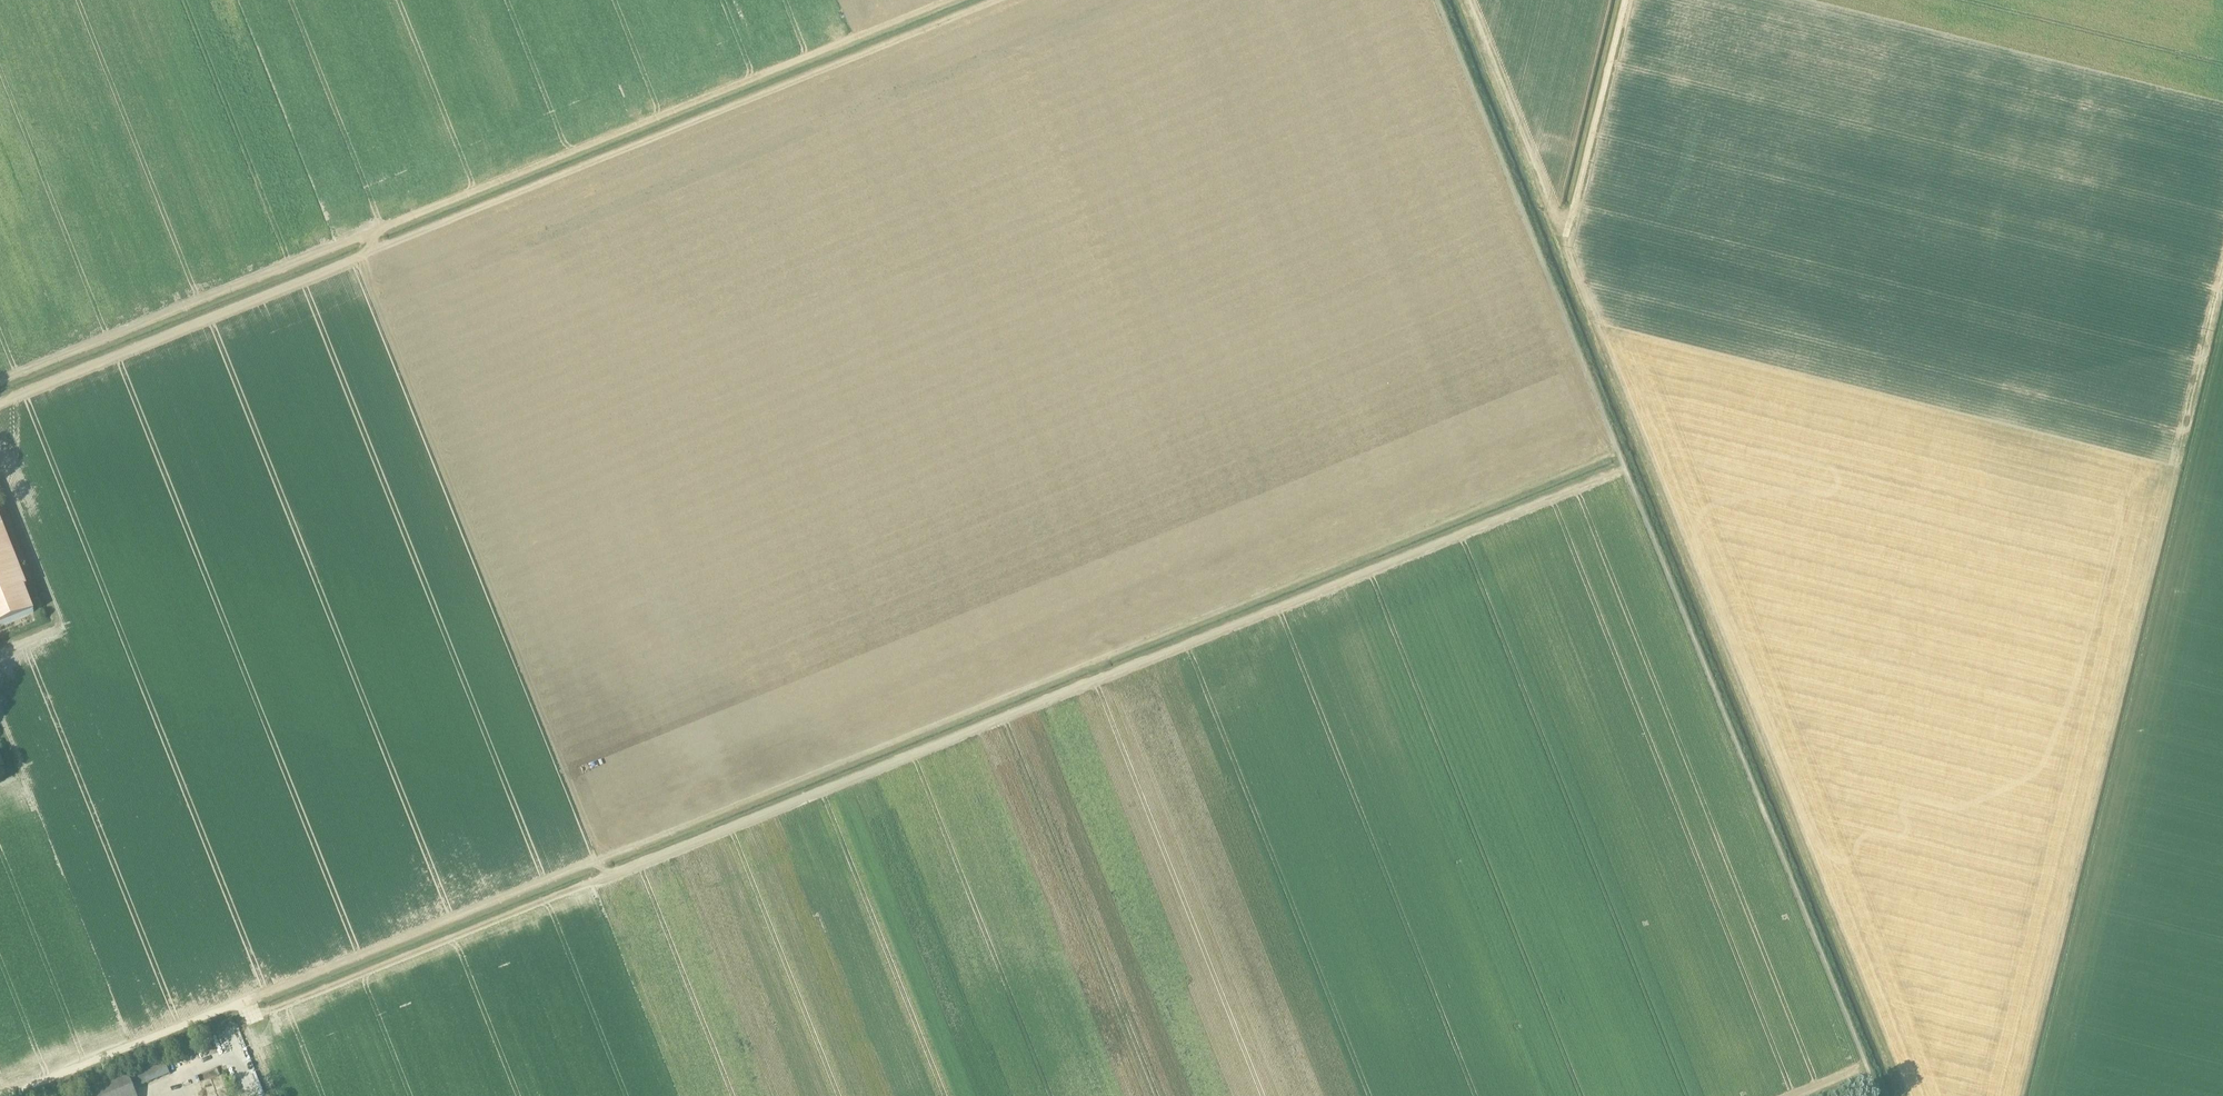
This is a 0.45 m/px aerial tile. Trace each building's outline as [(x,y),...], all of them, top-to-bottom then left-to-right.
[(33,612),(0,530),(0,625),(33,612)] [(176,1069),(189,1063),(186,1056),(172,1062),(176,1069)] [(127,1074),(92,1088),(96,1095),(135,1095),(127,1074)]
